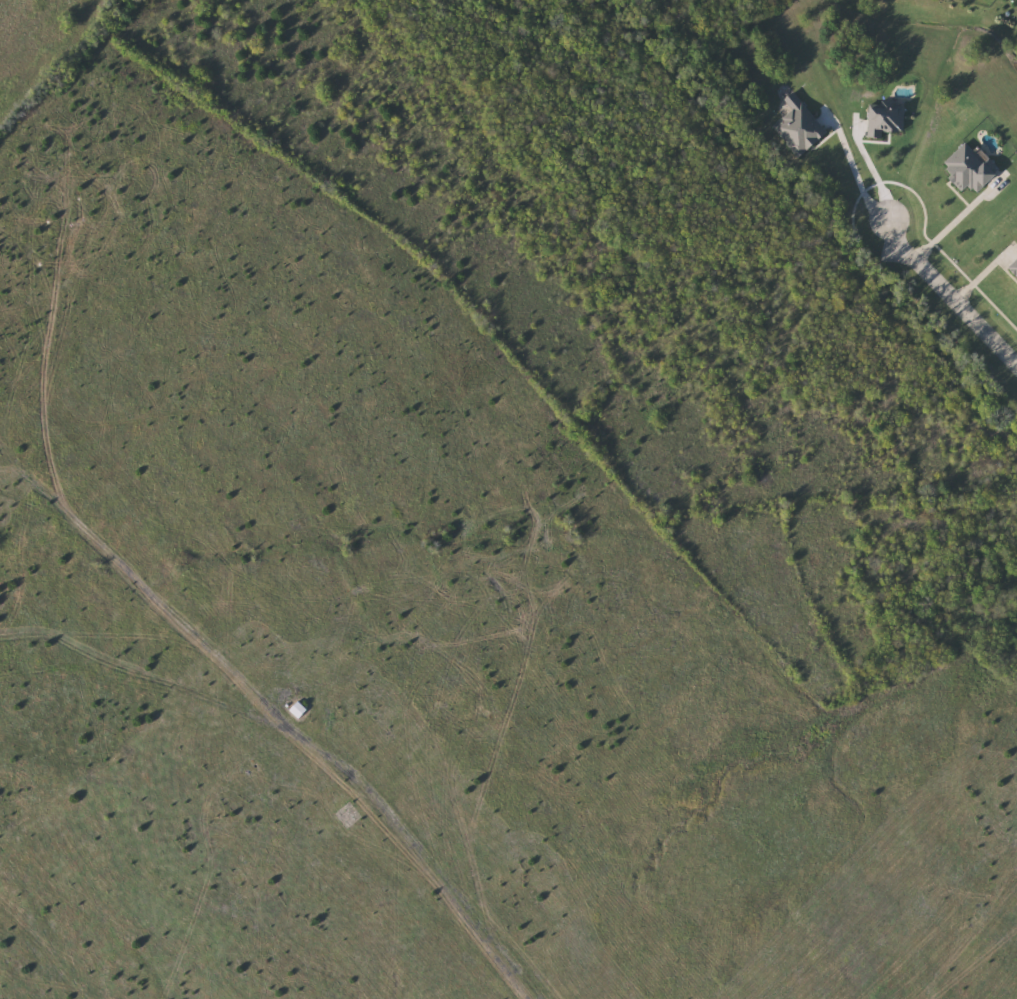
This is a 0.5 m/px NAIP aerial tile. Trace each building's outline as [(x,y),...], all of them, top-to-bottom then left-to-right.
[(301,719),(292,711),(300,703),(308,711),(301,719)]
